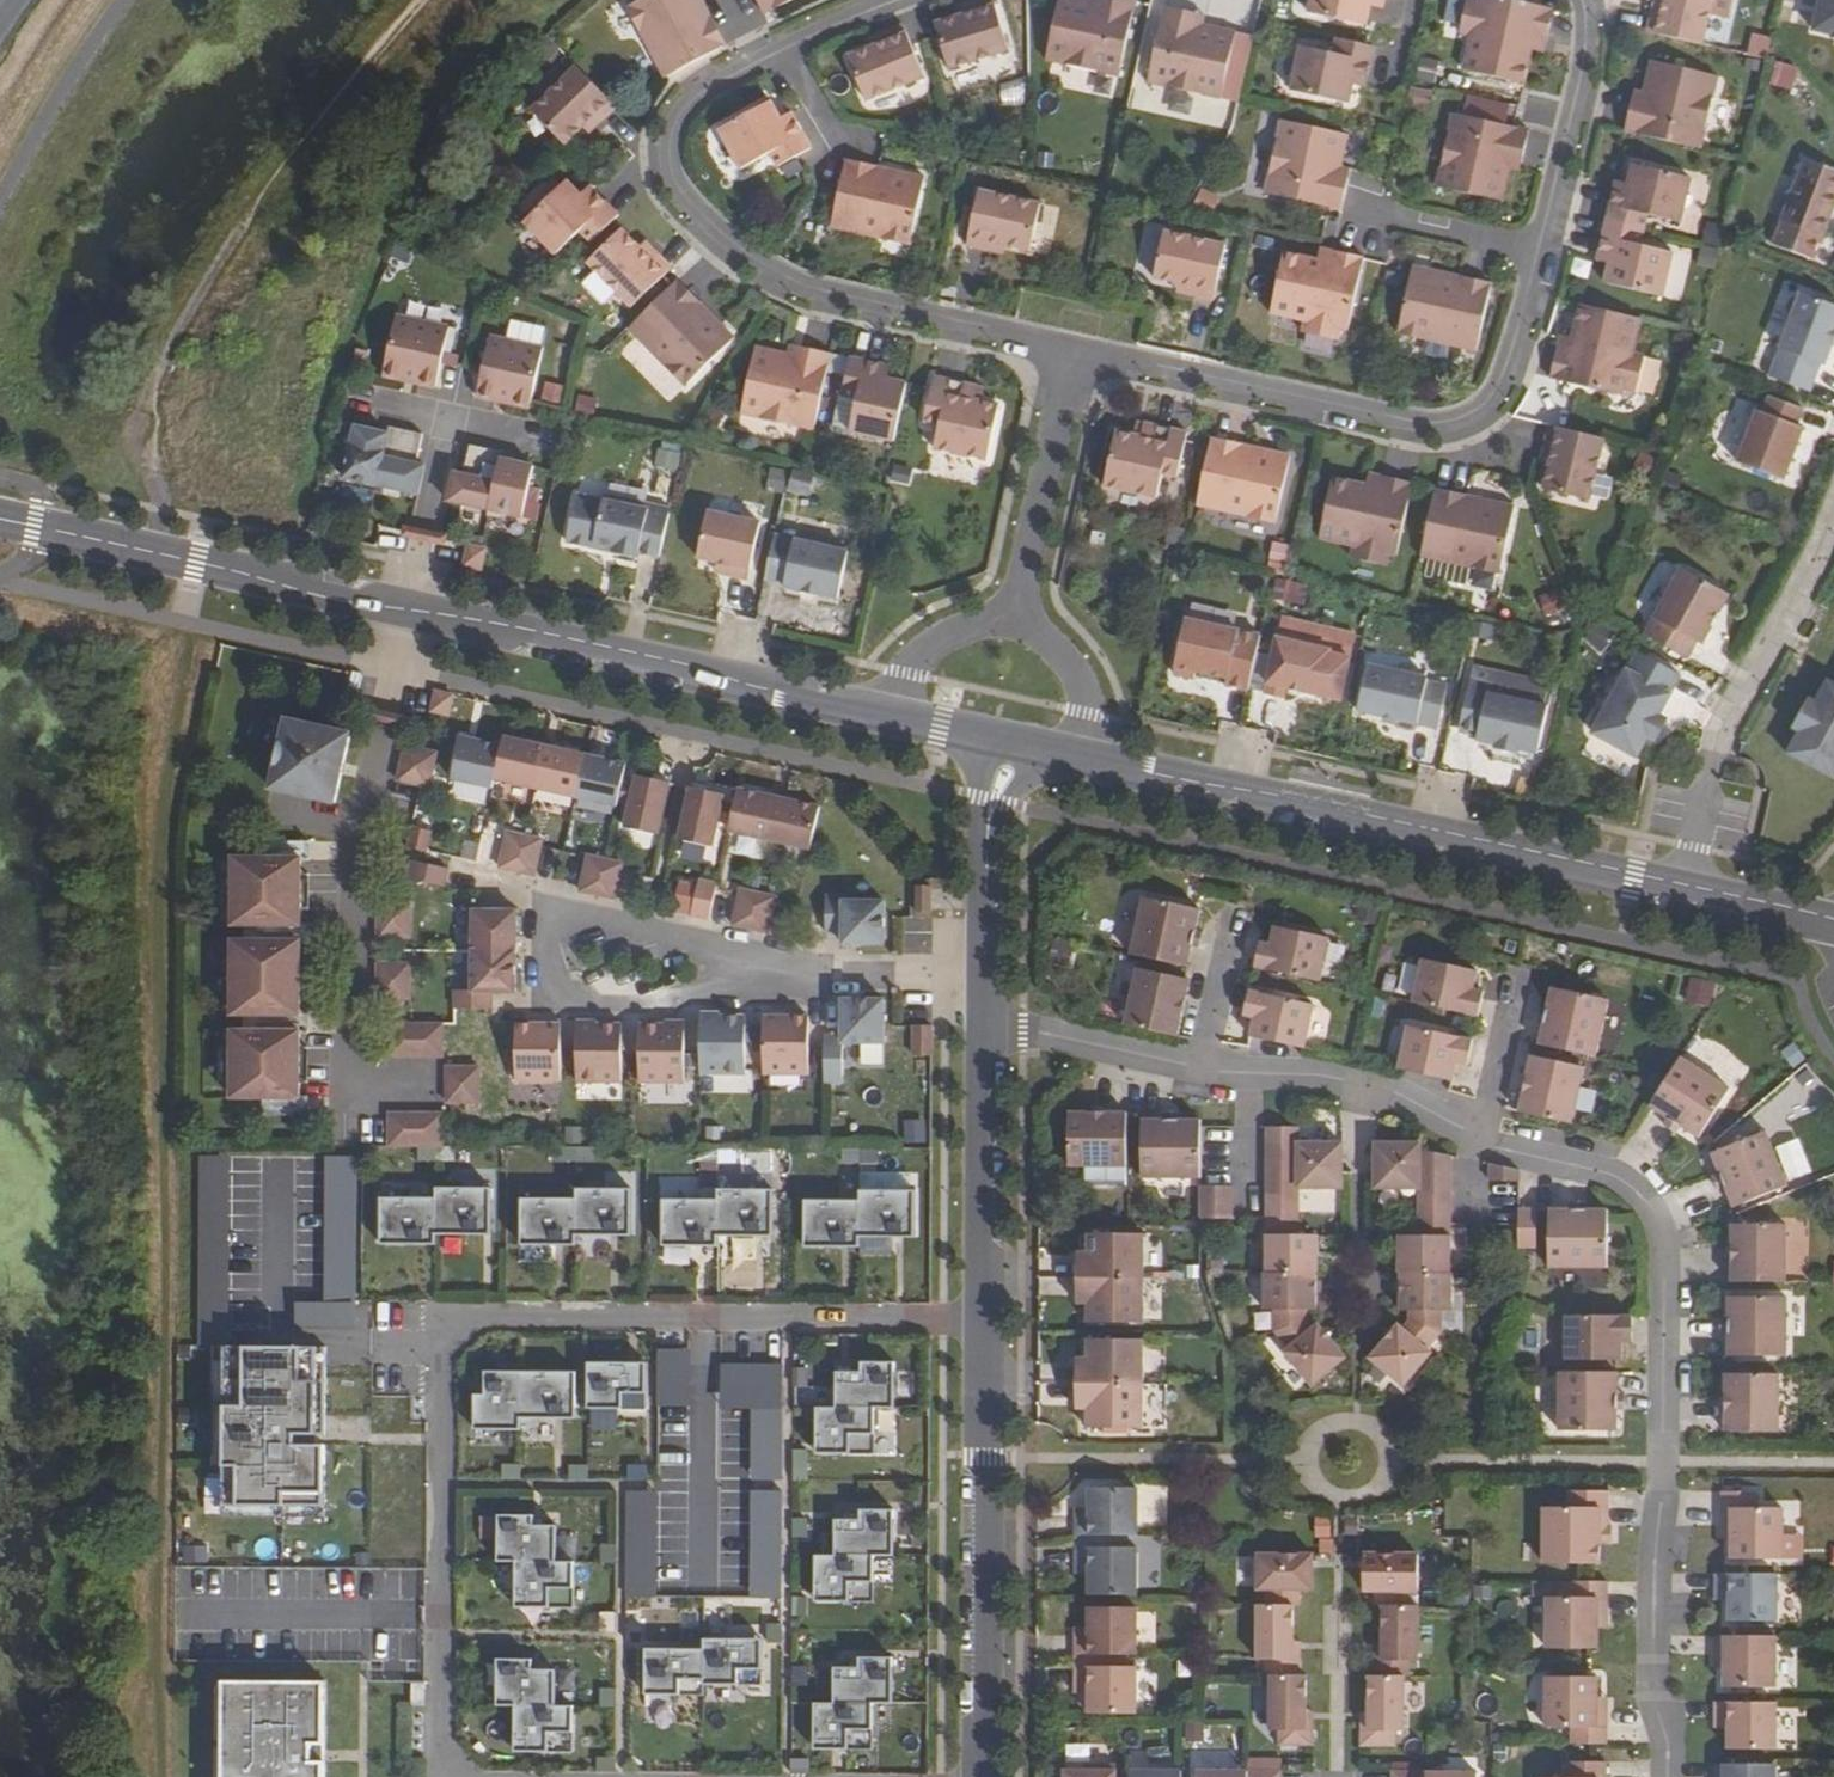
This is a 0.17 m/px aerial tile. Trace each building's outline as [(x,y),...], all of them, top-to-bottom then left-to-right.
[(725,45),(701,0),(699,0),(694,3),(693,0),(639,0),(627,7),(665,78),(688,65),(725,45)] [(763,14),(793,0),(756,0),(763,14)] [(993,0),(980,0),(974,2),(977,11),(960,16),(934,24),(948,69),(1009,51),(993,0)] [(1135,0),(1134,0),(1101,0),(1100,7),(1094,6),(1095,1),(1089,0),(1058,0),(1045,60),(1118,76),(1135,0)] [(1366,26),(1370,6),(1372,0),(1311,0),(1308,13),(1366,26)] [(1382,9),(1384,1),(1381,0),(1372,0),(1370,6),(1382,9)] [(1524,84),(1532,49),(1534,38),(1546,41),(1553,10),(1510,0),(1466,0),(1459,34),(1471,36),(1463,70),(1524,84)] [(1647,32),(1702,45),(1712,0),(1663,0),(1660,15),(1651,13),(1647,32)] [(1660,15),(1663,0),(1655,0),(1651,13),(1660,15)] [(1812,30),(1833,35),(1833,0),(1819,0),(1812,30)] [(957,7),(960,16),(977,11),(974,2),(957,7)] [(1220,99),(1235,32),(1200,24),(1199,29),(1193,28),(1196,14),(1164,7),(1147,83),(1220,99)] [(1200,24),(1202,15),(1196,14),(1193,28),(1199,29),(1200,24)] [(924,77),(903,25),(885,32),(889,40),(872,46),(848,57),(866,101),(924,77)] [(869,38),(872,46),(889,40),(885,32),(869,38)] [(1532,49),(1544,51),(1546,41),(1534,38),(1532,49)] [(1291,91),(1349,104),(1353,84),(1355,76),(1367,78),(1374,47),(1337,39),(1333,54),(1300,47),(1291,91)] [(1624,131),(1700,149),(1718,76),(1651,61),(1643,95),(1647,96),(1646,103),(1632,100),(1624,131)] [(531,110),(564,144),(583,126),(596,113),(602,119),(616,107),(576,66),(531,110)] [(1432,92),(1412,88),(1409,102),(1429,106),(1432,92)] [(1632,100),(1646,103),(1647,96),(1643,95),(1633,93),(1632,100)] [(777,167),(811,148),(795,120),(784,126),(780,119),(770,101),(719,130),(740,170),(770,154),(777,167)] [(583,126),(590,132),(602,119),(596,113),(583,126)] [(784,126),(795,120),(791,113),(780,119),(784,126)] [(1436,186),(1503,201),(1510,167),(1506,165),(1507,159),(1521,162),(1529,131),(1453,114),(1436,186)] [(1264,193),(1341,210),(1348,178),(1333,175),(1335,169),(1339,170),(1347,135),(1281,120),(1264,193)] [(1804,257),(1833,180),(1833,171),(1795,156),(1763,241),(1804,257)] [(1510,167),(1520,169),(1521,162),(1507,159),(1506,165),(1510,167)] [(831,227),(910,245),(924,178),(906,174),(904,180),(895,178),(896,171),(878,167),(846,160),(831,227)] [(1614,189),(1607,221),(1644,230),(1647,215),(1680,223),(1691,178),(1632,165),(1628,185),(1626,193),(1614,189)] [(1333,175),(1348,178),(1349,172),(1339,170),(1335,169),(1333,175)] [(895,178),(904,180),(906,174),(896,171),(895,178)] [(590,242),(618,216),(595,192),(586,201),(580,195),(566,181),(558,189),(547,178),(522,203),(532,214),(524,223),(555,255),(579,232),(590,242)] [(1616,181),(1614,189),(1626,193),(1628,185),(1616,181)] [(586,201),(595,192),(589,186),(580,195),(586,201)] [(1212,218),(1223,198),(1206,188),(1195,208),(1212,218)] [(979,191),(966,246),(984,250),(986,241),(1004,245),(1030,251),(1040,204),(979,191)] [(1605,283),(1662,297),(1673,253),(1640,245),(1644,230),(1607,221),(1599,253),(1611,256),(1609,264),(1605,283)] [(631,308),(672,268),(658,255),(652,261),(640,249),(621,229),(587,263),(631,308)] [(1164,231),(1153,278),(1179,284),(1197,288),(1195,296),(1213,300),(1225,245),(1164,231)] [(984,250),(1002,253),(1004,245),(986,241),(984,250)] [(640,249),(652,261),(658,255),(646,242),(640,249)] [(1329,263),(1332,250),(1322,248),(1319,260),(1329,263)] [(1347,331),(1364,258),(1332,250),(1329,263),(1319,260),(1284,253),(1270,313),(1304,321),(1302,332),(1338,341),(1340,329),(1347,331)] [(1597,261),(1609,264),(1611,256),(1599,253),(1597,261)] [(1476,351),(1491,284),(1441,273),(1439,280),(1429,278),(1431,271),(1412,267),(1398,334),(1476,351)] [(1429,278),(1439,280),(1441,273),(1431,271),(1429,278)] [(629,329),(685,386),(734,338),(721,325),(716,330),(708,323),(714,317),(678,281),(647,310),(629,329)] [(1178,293),(1195,296),(1197,288),(1179,284),(1178,293)] [(1808,392),(1819,364),(1823,366),(1833,337),(1833,306),(1801,293),(1769,377),(1808,392)] [(1624,389),(1635,392),(1644,356),(1632,353),(1640,320),(1580,305),(1571,340),(1569,350),(1557,347),(1549,379),(1622,396),(1624,389)] [(417,384),(435,388),(448,327),(395,316),(382,377),(400,380),(401,376),(418,380),(417,384)] [(721,325),(714,317),(708,323),(716,330),(721,325)] [(490,337),(476,397),(494,401),(495,397),(513,401),(512,405),(529,409),(543,349),(490,337)] [(1557,347),(1569,350),(1571,340),(1559,337),(1557,347)] [(795,361),(798,346),(792,345),(790,355),(789,360),(795,361)] [(740,414),(813,430),(826,371),(830,354),(798,346),(795,361),(789,360),(790,355),(755,347),(740,414)] [(846,375),(850,358),(830,354),(826,371),(846,375)] [(849,432),(894,441),(906,383),(887,379),(879,377),(881,365),(850,358),(846,375),(841,395),(856,398),(849,432)] [(879,377),(887,379),(890,367),(881,365),(879,377)] [(934,449),(986,460),(999,406),(981,402),(974,400),(977,387),(977,386),(934,376),(924,421),(939,425),(934,449)] [(974,400),(981,402),(983,389),(977,387),(974,400)] [(841,395),(840,395),(831,432),(848,435),(849,432),(856,398),(841,395)] [(1737,463),(1784,480),(1803,428),(1797,425),(1803,409),(1770,397),(1763,413),(1757,411),(1737,463)] [(1177,477),(1187,433),(1143,423),(1143,425),(1140,437),(1134,436),(1116,432),(1103,486),(1157,498),(1162,474),(1177,477)] [(1143,425),(1136,423),(1134,436),(1140,437),(1143,425)] [(343,479),(418,495),(424,466),(416,464),(422,434),(388,427),(387,434),(354,426),(343,479)] [(1542,489),(1589,501),(1604,439),(1549,426),(1544,444),(1553,446),(1548,463),(1542,489)] [(1196,505),(1275,523),(1290,456),(1272,452),(1270,459),(1260,456),(1262,450),(1211,438),(1196,505)] [(447,501),(522,518),(533,466),(501,459),(503,452),(469,444),(462,475),(453,473),(447,501)] [(1540,461),(1548,463),(1553,446),(1544,444),(1540,461)] [(1272,452),(1262,450),(1260,456),(1270,459),(1272,452)] [(811,476),(791,472),(788,485),(808,490),(811,476)] [(1366,486),(1377,488),(1380,476),(1370,474),(1366,486)] [(1366,486),(1332,478),(1319,539),(1353,547),(1350,558),(1386,566),(1389,554),(1396,556),(1412,483),(1380,476),(1377,488),(1366,486)] [(1485,501),(1435,489),(1426,531),(1420,556),(1499,574),(1514,506),(1495,503),(1494,510),(1484,507),(1485,501)] [(639,553),(659,558),(670,509),(648,504),(647,510),(603,500),(577,494),(566,541),(594,547),(595,544),(614,548),(612,553),(638,559),(639,553)] [(604,494),(603,500),(647,510),(648,504),(604,494)] [(1484,507),(1494,510),(1495,503),(1485,501),(1484,507)] [(737,577),(756,581),(768,524),(716,513),(705,560),(726,565),(739,567),(737,577)] [(775,536),(765,580),(784,584),(783,587),(802,591),(828,597),(845,601),(856,554),(775,536)] [(1274,569),(1294,570),(1296,542),(1276,541),(1274,569)] [(463,566),(481,570),(486,549),(468,545),(467,547),(467,552),(463,566)] [(724,574),(737,577),(739,567),(726,565),(724,574)] [(1644,636),(1687,659),(1696,641),(1701,644),(1728,594),(1681,569),(1644,636)] [(1273,594),(1306,606),(1313,586),(1281,574),(1273,594)] [(801,597),(826,603),(828,597),(802,591),(801,597)] [(1224,685),(1248,690),(1260,636),(1185,619),(1173,674),(1193,678),(1195,671),(1226,677),(1224,685)] [(1264,696),(1283,700),(1286,690),(1319,697),(1339,702),(1349,659),(1328,655),(1329,652),(1276,640),(1264,696)] [(1590,739),(1588,741),(1632,765),(1643,743),(1649,747),(1660,726),(1655,724),(1666,702),(1665,702),(1675,683),(1633,660),(1622,678),(1624,679),(1600,717),(1594,717),(1586,733),(1590,739)] [(1367,667),(1357,713),(1396,721),(1396,726),(1415,730),(1417,726),(1437,730),(1447,685),(1427,680),(1367,667)] [(1476,741),(1537,754),(1547,706),(1486,693),(1488,687),(1469,683),(1459,729),(1478,733),(1476,741)] [(1833,683),(1822,705),(1816,702),(1799,732),(1806,736),(1794,758),(1833,780),(1833,684),(1833,683)] [(431,712),(449,716),(453,695),(435,692),(431,712)] [(270,790),(334,804),(350,734),(285,720),(270,790)] [(451,780),(492,788),(494,780),(502,746),(461,737),(451,780)] [(494,780),(535,789),(544,746),(503,737),(502,746),(494,780)] [(535,789),(576,798),(585,756),(544,746),(535,789)] [(413,747),(405,783),(420,786),(429,788),(436,753),(422,750),(413,747)] [(576,798),(616,807),(626,764),(585,756),(576,798)] [(625,827),(658,835),(670,783),(636,776),(625,827)] [(679,839),(712,847),(723,795),(690,788),(679,839)] [(728,832),(769,840),(778,798),(738,789),(728,832)] [(769,840),(810,849),(819,807),(778,798),(769,840)] [(425,852),(429,832),(411,828),(407,848),(425,852)] [(499,868),(516,872),(525,836),(507,832),(499,868)] [(516,872),(534,876),(542,840),(525,836),(516,872)] [(580,892),(597,895),(605,860),(587,856),(581,886),(580,892)] [(597,895),(614,899),(622,864),(605,860),(597,895)] [(447,869),(412,861),(408,878),(408,879),(443,887),(447,869)] [(232,933),(300,934),(301,866),(233,866),(232,933)] [(691,916),(709,920),(717,885),(699,881),(691,916)] [(916,913),(931,913),(931,886),(915,886),(916,913)] [(732,925),(750,929),(757,893),(740,889),(732,925)] [(750,929),(767,933),(775,898),(757,893),(750,929)] [(842,944),(884,945),(884,901),(842,901),(843,897),(825,897),(825,933),(842,933),(842,944)] [(1130,955),(1187,967),(1191,946),(1195,931),(1199,910),(1143,898),(1130,955)] [(394,938),(410,938),(410,902),(407,902),(373,902),(373,938),(394,938)] [(472,951),(522,951),(522,911),(473,911),(472,951)] [(1253,967),(1319,982),(1328,938),(1274,926),(1270,945),(1268,952),(1257,950),(1253,967)] [(908,932),(908,950),(931,948),(930,931),(908,932)] [(1191,946),(1200,948),(1203,932),(1195,931),(1191,946)] [(1072,968),(1078,942),(1057,937),(1052,963),(1072,968)] [(1257,950),(1268,952),(1270,945),(1259,942),(1257,950)] [(232,1016),(300,1017),(300,949),(232,948),(232,1016)] [(455,1009),(491,1010),(492,992),(521,993),(522,951),(472,951),(472,991),(455,992),(455,1009)] [(1422,959),(1413,1003),(1478,1017),(1482,1000),(1471,997),(1473,990),(1477,971),(1422,959)] [(390,1000),(410,1000),(410,964),(394,964),(373,964),(373,1000),(390,1000)] [(1124,1025),(1177,1037),(1178,1031),(1189,980),(1137,968),(1124,1025)] [(1693,975),(1690,1001),(1712,1004),(1715,978),(1693,975)] [(1608,1000),(1551,988),(1546,1009),(1543,1024),(1538,1045),(1595,1057),(1608,1000)] [(1304,1049),(1313,1005),(1248,990),(1244,1008),(1255,1010),(1253,1018),(1249,1036),(1304,1049)] [(1471,997),(1482,1000),(1483,992),(1473,990),(1471,997)] [(883,1044),(883,1000),(842,1000),(842,1014),(841,1035),(841,1043),(883,1044)] [(1534,1023),(1543,1024),(1546,1009),(1538,1007),(1534,1023)] [(1255,1010),(1244,1008),(1242,1016),(1253,1018),(1255,1010)] [(700,1077),(745,1077),(745,1016),(720,1016),(720,1014),(700,1013),(700,1022),(700,1077)] [(763,1078),(808,1078),(808,1017),(782,1017),(782,1014),(763,1014),(763,1078)] [(521,1086),(560,1086),(561,1021),(542,1021),(542,1024),(521,1024),(521,1086)] [(576,1085),(621,1086),(621,1025),(596,1025),(596,1021),(577,1021),(576,1030),(576,1085)] [(639,1085),(684,1086),(684,1022),(665,1022),(665,1025),(639,1025),(639,1085)] [(389,1057),(442,1057),(442,1025),(390,1024),(389,1057)] [(913,1056),(931,1056),(931,1026),(913,1026),(913,1056)] [(1472,1040),(1407,1026),(1397,1069),(1452,1081),(1456,1063),(1458,1055),(1469,1057),(1472,1040)] [(231,1099),(299,1099),(300,1032),(231,1031),(231,1099)] [(841,1043),(841,1035),(824,1035),(824,1047),(841,1047),(841,1043)] [(841,1083),(841,1047),(824,1047),(824,1083),(841,1083)] [(1456,1063),(1467,1065),(1468,1057),(1458,1055),(1456,1063)] [(1518,1112),(1571,1124),(1572,1118),(1584,1067),(1530,1056),(1518,1112)] [(1680,1058),(1649,1107),(1667,1119),(1679,1127),(1698,1138),(1729,1089),(1680,1058)] [(446,1067),(446,1103),(452,1103),(479,1103),(479,1067),(446,1067)] [(1126,1166),(1126,1112),(1121,1112),(1068,1112),(1068,1166),(1126,1166)] [(1178,1120),(1178,1112),(1163,1112),(1163,1120),(1178,1120)] [(389,1146),(442,1146),(442,1114),(389,1113),(389,1146)] [(930,1118),(907,1118),(908,1142),(930,1142),(930,1118)] [(1200,1178),(1200,1120),(1178,1120),(1163,1120),(1141,1119),(1141,1178),(1200,1178)] [(1675,1134),(1679,1127),(1667,1119),(1662,1126),(1675,1134)] [(1266,1127),(1266,1143),(1298,1144),(1298,1142),(1298,1127),(1297,1127),(1266,1127)] [(1765,1132),(1711,1154),(1719,1174),(1725,1188),(1733,1208),(1786,1187),(1765,1132)] [(1266,1159),(1266,1197),(1298,1197),(1298,1187),(1342,1188),(1342,1161),(1342,1152),(1342,1142),(1298,1142),(1298,1144),(1298,1160),(1266,1159)] [(1266,1159),(1298,1160),(1298,1144),(1266,1143),(1266,1159)] [(1375,1161),(1375,1188),(1418,1188),(1419,1188),(1419,1187),(1450,1188),(1450,1159),(1451,1155),(1443,1154),(1420,1149),(1420,1143),(1411,1143),(1375,1143),(1375,1152),(1375,1161)] [(194,1346),(225,1346),(226,1156),(195,1156),(194,1346)] [(296,1327),(356,1327),(357,1157),(326,1156),(325,1305),(296,1304),(296,1327)] [(1488,1181),(1518,1181),(1518,1170),(1488,1164),(1488,1181)] [(1717,1192),(1725,1188),(1719,1174),(1711,1178),(1717,1192)] [(1200,1203),(1232,1203),(1232,1186),(1200,1186),(1200,1203)] [(1418,1205),(1450,1205),(1450,1188),(1419,1187),(1419,1188),(1418,1188),(1418,1205)] [(435,1234),(491,1235),(492,1189),(436,1188),(436,1199),(435,1234)] [(576,1236),(632,1236),(632,1190),(576,1189),(576,1199),(576,1236)] [(718,1237),(773,1237),(774,1190),(718,1190),(718,1200),(718,1237)] [(859,1237),(915,1238),(915,1191),(859,1191),(859,1201),(859,1237)] [(1266,1197),(1265,1272),(1316,1272),(1317,1272),(1317,1263),(1317,1254),(1317,1235),(1298,1235),(1298,1197),(1266,1197)] [(435,1234),(436,1199),(380,1198),(379,1244),(435,1245),(435,1234)] [(576,1236),(576,1199),(520,1199),(520,1245),(576,1246),(576,1236)] [(718,1237),(718,1200),(662,1200),(662,1246),(718,1247),(718,1237)] [(859,1237),(859,1201),(804,1200),(803,1247),(859,1248),(859,1237)] [(1570,1201),(1570,1209),(1585,1209),(1585,1201),(1570,1201)] [(1232,1203),(1200,1203),(1200,1219),(1232,1219),(1232,1203)] [(1400,1273),(1450,1273),(1450,1233),(1450,1219),(1450,1205),(1418,1205),(1417,1236),(1398,1236),(1398,1254),(1398,1263),(1398,1273),(1400,1273)] [(1517,1248),(1536,1248),(1536,1209),(1518,1209),(1518,1219),(1517,1234),(1517,1248)] [(1607,1267),(1607,1210),(1585,1209),(1570,1209),(1548,1209),(1548,1267),(1607,1267)] [(1730,1283),(1785,1283),(1785,1277),(1785,1225),(1731,1224),(1730,1283)] [(1076,1260),(1076,1278),(1143,1278),(1143,1234),(1087,1233),(1087,1252),(1087,1260),(1076,1260)] [(1273,1310),(1273,1331),(1306,1320),(1306,1310),(1315,1310),(1315,1292),(1315,1282),(1316,1272),(1265,1272),(1264,1272),(1263,1309),(1273,1310)] [(1408,1320),(1441,1332),(1441,1311),(1451,1311),(1452,1273),(1450,1273),(1400,1273),(1400,1283),(1400,1292),(1399,1311),(1408,1311),(1408,1320)] [(1143,1323),(1143,1278),(1076,1278),(1076,1296),(1087,1296),(1087,1304),(1087,1322),(1143,1323)] [(1087,1296),(1076,1296),(1076,1304),(1087,1304),(1087,1296)] [(1786,1298),(1728,1297),(1727,1319),(1727,1334),(1727,1356),(1785,1356),(1786,1298)] [(1632,1316),(1565,1316),(1565,1360),(1621,1360),(1621,1342),(1621,1334),(1631,1334),(1632,1334),(1632,1316)] [(1719,1334),(1727,1334),(1727,1319),(1719,1319),(1719,1334)] [(1312,1328),(1306,1320),(1273,1331),(1287,1348),(1282,1352),(1311,1387),(1339,1364),(1345,1358),(1328,1338),(1323,1331),(1317,1324),(1312,1328)] [(1427,1349),(1441,1332),(1408,1320),(1402,1328),(1397,1324),(1391,1331),(1386,1338),(1368,1358),(1375,1364),(1403,1387),(1431,1353),(1427,1349)] [(1621,1342),(1631,1342),(1631,1334),(1621,1334),(1621,1342)] [(1075,1366),(1075,1383),(1142,1384),(1142,1340),(1087,1339),(1086,1358),(1086,1366),(1075,1366)] [(224,1506),(325,1507),(326,1347),(225,1346),(224,1506)] [(1086,1358),(1075,1358),(1075,1366),(1086,1366),(1086,1358)] [(836,1372),(836,1408),(875,1408),(894,1409),(895,1362),(861,1362),(861,1372),(836,1372)] [(587,1409),(645,1410),(645,1363),(588,1363),(587,1409)] [(657,1424),(688,1425),(688,1368),(658,1368),(657,1424)] [(722,1369),(722,1386),(783,1386),(783,1369),(722,1369)] [(576,1421),(576,1372),(485,1372),(485,1395),(475,1395),(474,1430),(520,1430),(520,1421),(576,1421)] [(1558,1431),(1616,1431),(1616,1409),(1617,1394),(1616,1372),(1558,1372),(1558,1431)] [(1723,1432),(1778,1432),(1778,1427),(1778,1375),(1724,1374),(1723,1432)] [(1142,1384),(1075,1383),(1075,1402),(1086,1401),(1086,1409),(1086,1428),(1142,1429),(1142,1384)] [(722,1386),(722,1406),(782,1406),(783,1386),(722,1386)] [(1625,1394),(1617,1394),(1616,1409),(1624,1409),(1625,1394)] [(752,1411),(752,1421),(782,1421),(782,1406),(722,1406),(722,1411),(752,1411)] [(816,1454),(874,1454),(875,1408),(836,1408),(816,1408),(816,1454)] [(752,1421),(752,1435),(782,1435),(782,1421),(752,1421)] [(752,1435),(752,1450),(782,1450),(782,1435),(752,1435)] [(752,1450),(751,1464),(782,1465),(782,1450),(752,1450)] [(751,1481),(782,1482),(782,1465),(751,1464),(751,1481)] [(1135,1535),(1136,1487),(1089,1487),(1089,1508),(1089,1516),(1075,1516),(1074,1534),(1074,1548),(1102,1548),(1102,1534),(1135,1535)] [(627,1491),(627,1508),(658,1508),(658,1492),(627,1491)] [(1543,1508),(1543,1564),(1600,1564),(1600,1544),(1600,1528),(1608,1528),(1608,1491),(1567,1491),(1567,1508),(1543,1508)] [(1781,1559),(1782,1508),(1756,1508),(1756,1491),(1721,1491),(1721,1526),(1731,1526),(1731,1538),(1731,1558),(1781,1559)] [(751,1492),(751,1509),(782,1509),(782,1492),(751,1492)] [(627,1508),(627,1523),(657,1523),(658,1508),(627,1508)] [(1075,1516),(1089,1516),(1089,1508),(1075,1508),(1075,1516)] [(751,1509),(751,1523),(782,1523),(782,1509),(751,1509)] [(835,1519),(835,1556),(874,1556),(893,1557),(894,1510),(860,1510),(860,1520),(835,1519)] [(1336,1551),(1335,1514),(1320,1514),(1321,1552),(1336,1551)] [(516,1562),(555,1562),(555,1526),(533,1526),(533,1516),(498,1515),(497,1561),(516,1562)] [(627,1523),(627,1537),(657,1537),(657,1523),(627,1523)] [(751,1523),(751,1538),(782,1538),(782,1523),(751,1523)] [(1731,1538),(1731,1526),(1721,1526),(1721,1538),(1731,1538)] [(1600,1528),(1600,1544),(1611,1544),(1611,1529),(1608,1528),(1600,1528)] [(627,1537),(626,1552),(657,1552),(657,1537),(627,1537)] [(751,1538),(751,1553),(782,1553),(782,1538),(751,1538)] [(1089,1595),(1135,1596),(1135,1548),(1102,1548),(1074,1548),(1074,1567),(1088,1567),(1088,1574),(1089,1595)] [(626,1552),(626,1567),(657,1567),(657,1552),(626,1552)] [(751,1553),(751,1567),(781,1567),(782,1553),(751,1553)] [(1269,1590),(1269,1604),(1293,1604),(1299,1605),(1299,1590),(1312,1590),(1312,1553),(1257,1553),(1257,1590),(1265,1590),(1269,1590)] [(1382,1605),(1404,1605),(1405,1590),(1409,1591),(1418,1591),(1418,1554),(1362,1554),(1362,1590),(1375,1590),(1375,1605),(1382,1605)] [(835,1556),(815,1556),(815,1602),(873,1602),(874,1556),(835,1556)] [(515,1608),(574,1609),(574,1562),(555,1562),(516,1562),(515,1608)] [(626,1567),(626,1581),(657,1581),(657,1567),(626,1567)] [(751,1567),(751,1582),(781,1582),(781,1567),(751,1567)] [(1729,1621),(1775,1622),(1775,1574),(1714,1574),(1715,1592),(1729,1593),(1729,1600),(1729,1621)] [(626,1599),(657,1599),(657,1581),(626,1581),(626,1599)] [(1546,1597),(1546,1648),(1596,1648),(1597,1616),(1607,1615),(1607,1582),(1572,1581),(1571,1597),(1546,1597)] [(751,1599),(781,1600),(781,1582),(751,1582),(751,1599)] [(1714,1600),(1729,1600),(1729,1593),(1715,1592),(1714,1600)] [(1265,1604),(1256,1604),(1256,1650),(1265,1650),(1271,1650),(1271,1675),(1299,1675),(1299,1658),(1292,1658),(1292,1642),(1293,1604),(1269,1604),(1265,1604)] [(1374,1659),(1374,1675),(1402,1675),(1402,1651),(1409,1651),(1417,1651),(1417,1605),(1409,1605),(1404,1605),(1382,1605),(1381,1642),(1381,1659),(1374,1659)] [(1134,1654),(1135,1606),(1089,1606),(1088,1627),(1088,1635),(1074,1635),(1074,1653),(1074,1667),(1102,1667),(1102,1654),(1134,1654)] [(1607,1628),(1607,1616),(1597,1616),(1597,1628),(1607,1628)] [(1724,1686),(1775,1687),(1775,1636),(1714,1635),(1714,1659),(1724,1659),(1724,1667),(1724,1686)] [(703,1651),(703,1685),(762,1686),(762,1641),(703,1641),(703,1651)] [(645,1695),(703,1695),(703,1685),(703,1651),(645,1651),(645,1695)] [(834,1667),(833,1703),(873,1703),(892,1704),(892,1657),(859,1657),(859,1667),(834,1667)] [(1714,1659),(1714,1667),(1724,1667),(1724,1659),(1714,1659)] [(514,1706),(554,1706),(554,1670),(531,1670),(532,1660),(496,1660),(496,1706),(514,1706)] [(1088,1714),(1134,1715),(1135,1667),(1102,1667),(1074,1667),(1074,1686),(1088,1686),(1088,1693),(1088,1714)] [(1271,1675),(1270,1675),(1270,1721),(1278,1721),(1284,1721),(1284,1745),(1312,1745),(1312,1729),(1305,1729),(1305,1712),(1305,1675),(1299,1675),(1271,1675)] [(1360,1746),(1388,1746),(1388,1721),(1395,1721),(1403,1721),(1403,1675),(1402,1675),(1374,1675),(1368,1675),(1367,1713),(1367,1729),(1360,1729),(1360,1746)] [(1546,1677),(1545,1727),(1571,1728),(1571,1744),(1606,1744),(1606,1709),(1596,1709),(1596,1698),(1596,1697),(1596,1677),(1546,1677)] [(322,1683),(220,1682),(219,1776),(321,1776),(322,1683)] [(1606,1709),(1606,1698),(1596,1698),(1596,1709),(1606,1709)] [(1727,1749),(1774,1749),(1774,1702),(1714,1702),(1714,1720),(1728,1720),(1728,1728),(1727,1749)] [(813,1750),(872,1750),(873,1703),(833,1703),(814,1703),(813,1750)] [(514,1752),(573,1753),(573,1706),(554,1706),(514,1706),(514,1752)] [(1714,1728),(1728,1728),(1728,1720),(1714,1720),(1714,1728)] [(1606,1762),(1565,1762),(1565,1776),(1606,1776),(1606,1762)] [(1774,1765),(1713,1764),(1713,1776),(1774,1776),(1774,1765)] [(1115,1765),(1085,1765),(1085,1771),(1064,1771),(1064,1776),(1115,1776),(1115,1765)]
